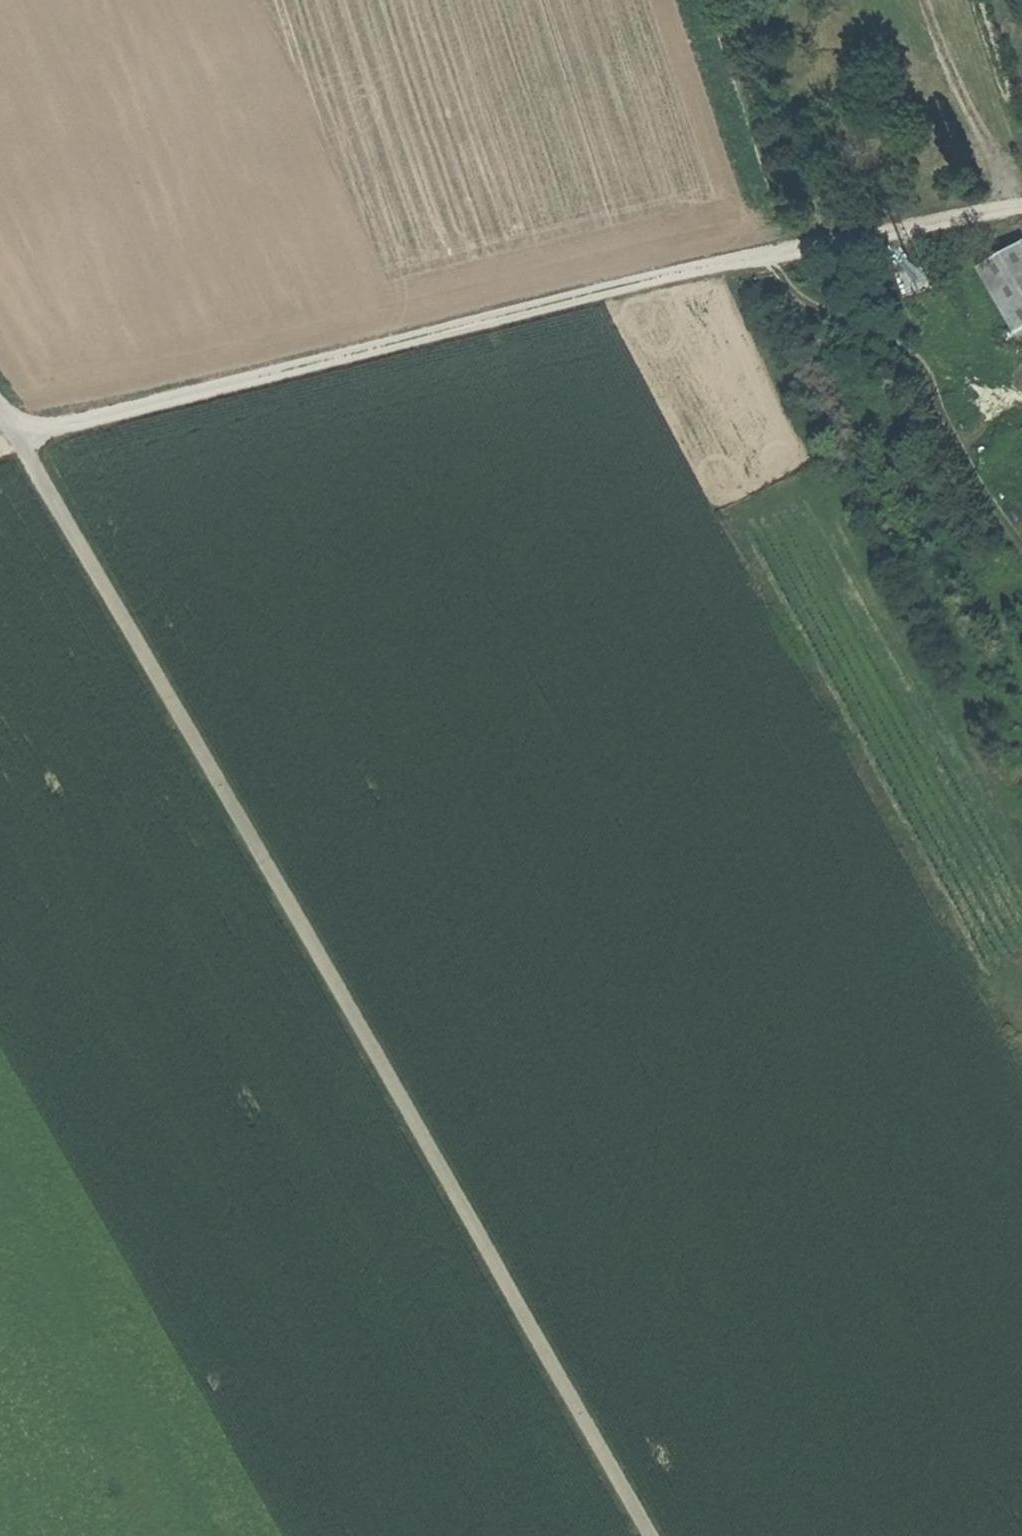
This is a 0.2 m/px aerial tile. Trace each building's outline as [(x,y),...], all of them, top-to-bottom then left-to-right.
[(1021,335),(1021,246),(980,271),(1017,338),(1021,335)]
